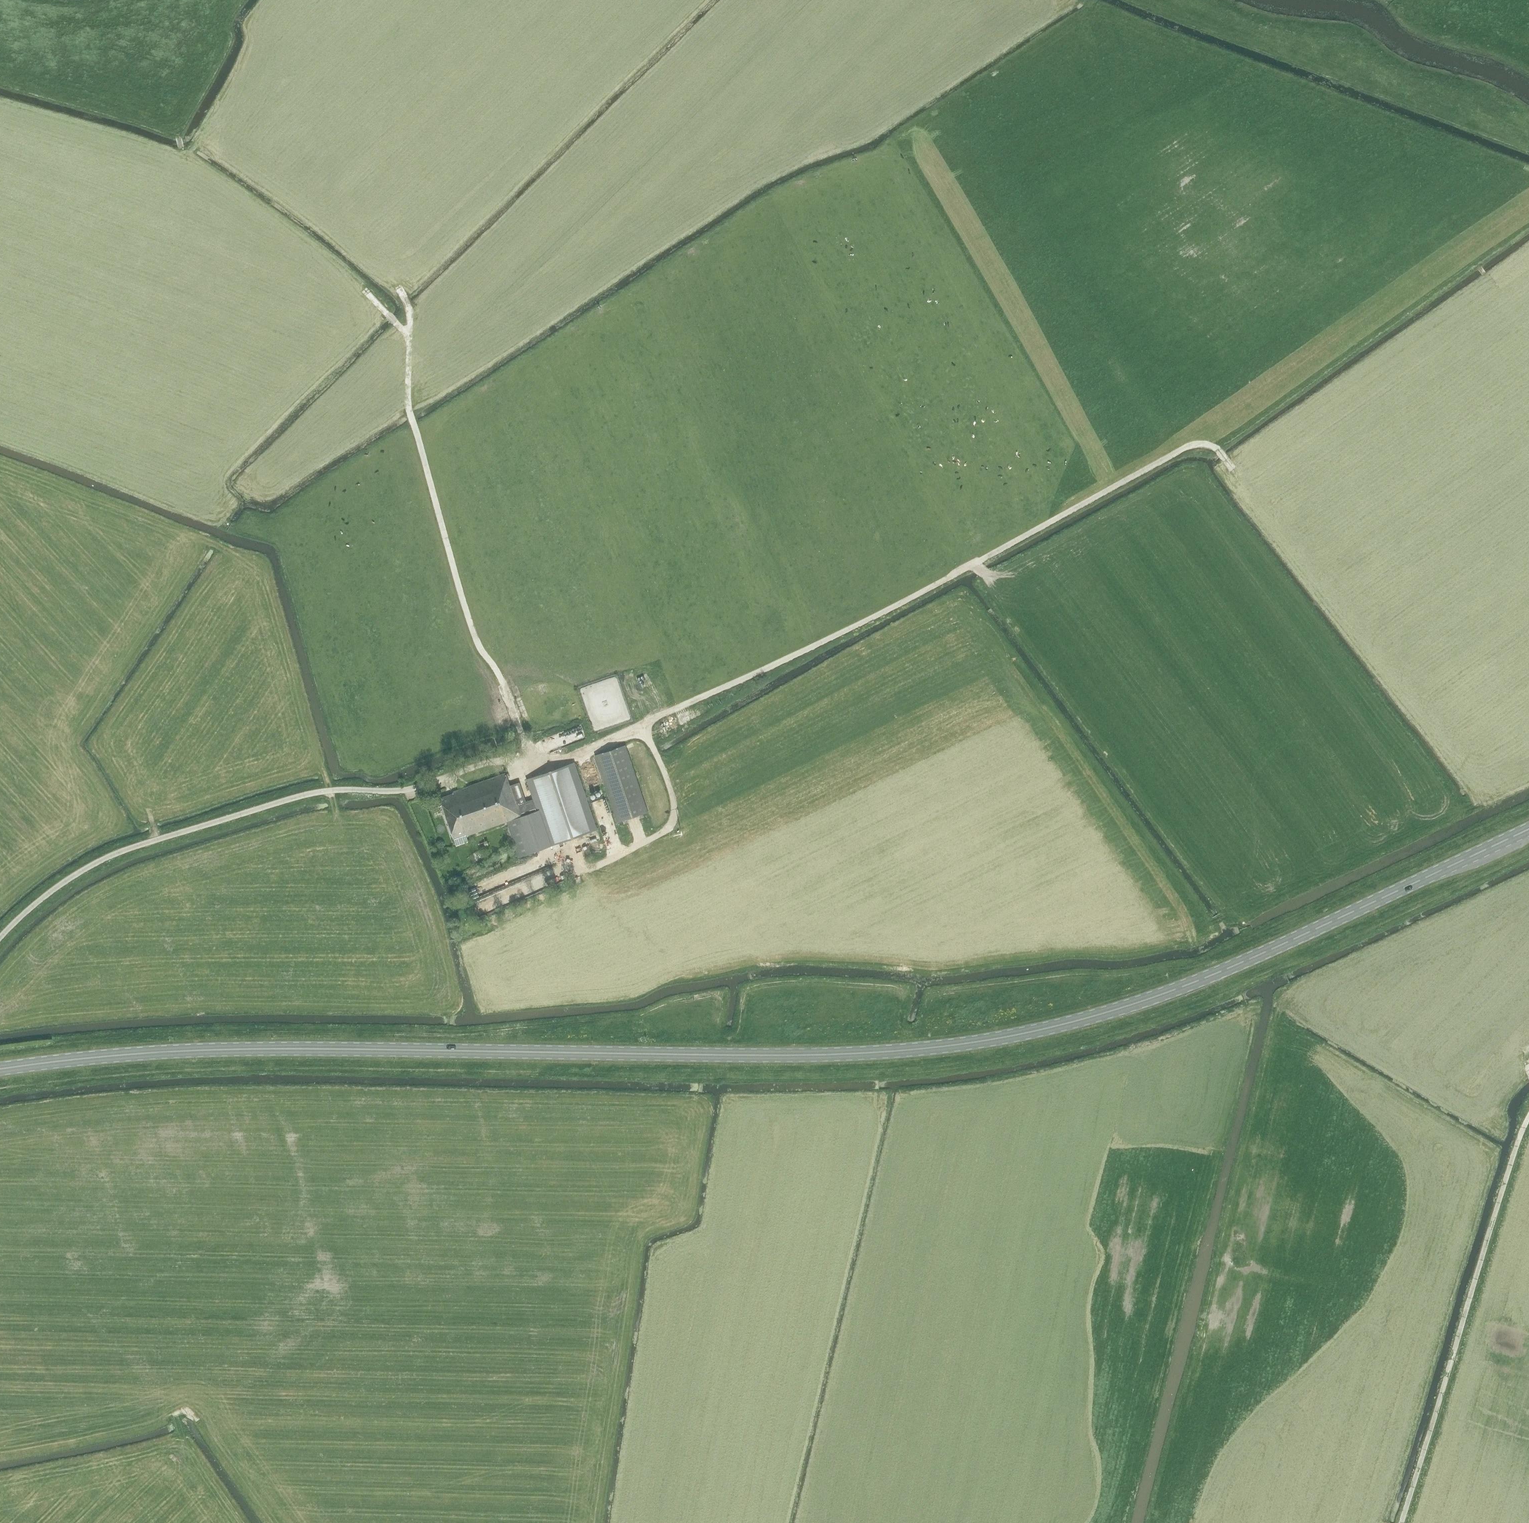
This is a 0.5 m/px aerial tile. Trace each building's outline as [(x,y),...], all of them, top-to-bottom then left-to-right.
[(586,704),(597,730),(631,717),(627,708),(621,710),(623,715),(619,717),(610,692),(620,688),(617,680),(612,682),(610,677),(584,688),(590,703),(586,704)] [(617,822),(648,812),(625,745),(595,755),(617,822)] [(467,836),(475,833),(505,822),(515,819),(519,831),(527,855),(550,846),(597,830),(574,762),(527,779),(534,799),(526,802),(520,782),(510,785),(506,773),(453,792),(453,794),(440,798),(454,838),(466,834),(467,836)]
